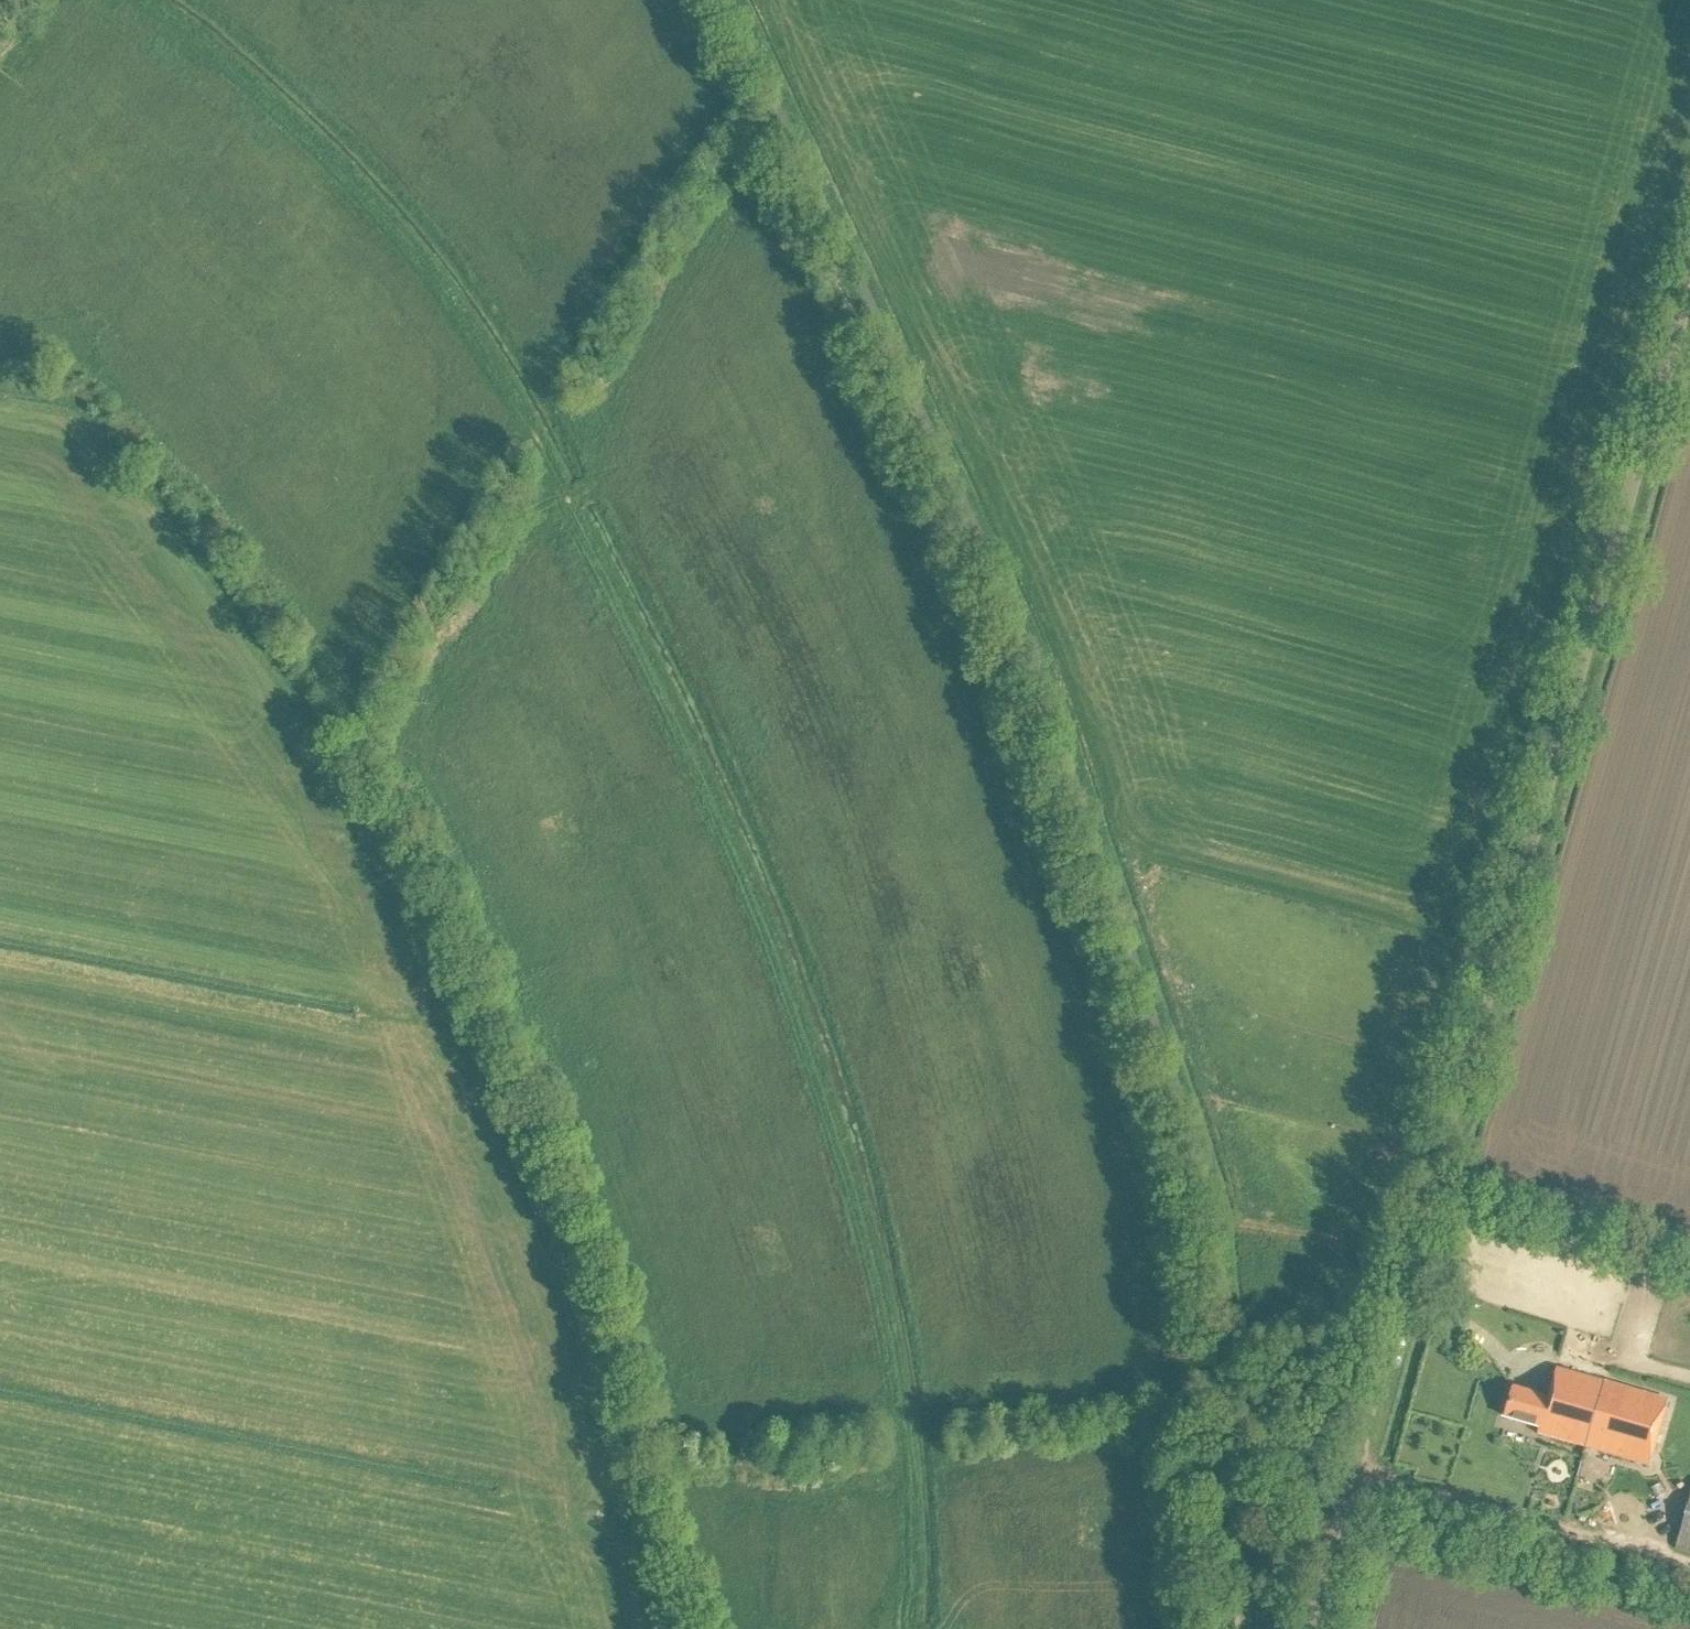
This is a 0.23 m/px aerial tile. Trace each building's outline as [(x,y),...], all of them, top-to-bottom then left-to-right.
[(1537,1434),(1614,1457),(1648,1467),(1665,1402),(1556,1370),(1547,1397),(1515,1388),(1505,1417),(1539,1427),(1537,1434)] [(1675,1550),(1689,1554),(1689,1496),(1675,1550)]
